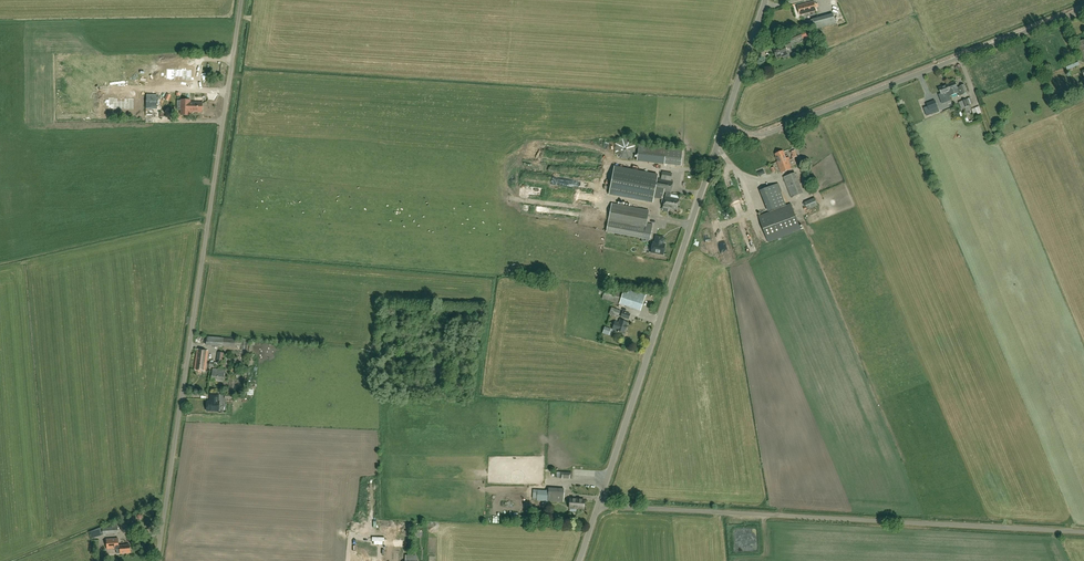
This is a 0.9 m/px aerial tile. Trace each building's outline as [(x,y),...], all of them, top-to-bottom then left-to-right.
[(849,9),(868,2),(867,0),(860,0),(847,5),(849,9)] [(800,15),(817,11),(814,1),(797,6),(800,15)] [(815,29),(836,23),(833,13),(812,19),(815,29)] [(802,37),(803,39),(814,34),(812,28),(792,36),(794,40),(802,37)] [(83,39),(81,42),(90,48),(92,45),(83,39)] [(782,57),(788,54),(786,48),(792,46),(790,42),(780,46),(780,47),(774,50),(777,58),(782,56),(782,57)] [(1067,70),(1079,65),(1077,59),(1065,64),(1067,70)] [(179,75),(179,66),(164,66),(164,82),(175,82),(175,75),(179,75)] [(184,82),(193,82),(194,82),(194,66),(179,66),(179,75),(184,75),(184,82)] [(960,92),(958,88),(955,82),(946,86),(947,89),(950,88),(951,91),(948,91),(948,92),(950,96),(958,93),(960,92)] [(960,92),(958,93),(959,96),(960,95),(967,92),(964,85),(960,86),(960,87),(958,88),(960,92)] [(948,92),(948,91),(951,91),(950,88),(947,89),(946,86),(939,89),(941,94),(945,93),(946,96),(949,94),(948,92)] [(123,113),(123,102),(116,102),(116,94),(107,94),(107,113),(123,113)] [(138,94),(128,94),(128,102),(123,102),(123,113),(138,113),(138,94)] [(157,95),(147,95),(146,108),(157,109),(157,95)] [(937,106),(935,99),(926,103),(929,109),(937,106)] [(969,105),(967,99),(963,101),(962,100),(959,102),(961,109),(965,108),(966,111),(966,110),(967,111),(968,114),(971,113),(970,109),(971,108),(970,105),(969,105)] [(190,102),(190,100),(181,100),(181,101),(177,101),(177,106),(181,106),(180,115),(190,115),(190,112),(202,112),(202,103),(190,102)] [(628,159),(635,154),(635,145),(630,139),(622,138),(615,143),(615,152),(620,158),(628,159)] [(681,166),(683,149),(638,144),(637,158),(664,161),(664,164),(681,166)] [(786,158),(783,151),(775,154),(778,161),(777,162),(781,173),(792,169),(788,160),(790,159),(790,157),(786,158)] [(648,172),(614,165),(608,194),(653,203),(654,198),(662,199),(663,192),(666,192),(665,197),(662,211),(668,212),(668,209),(677,210),(679,199),(670,198),(673,182),(670,181),(671,176),(671,173),(662,171),(661,179),(658,179),(658,174),(648,172)] [(791,197),(803,192),(795,172),(783,177),(791,197)] [(770,212),(786,206),(781,192),(782,192),(778,184),(761,190),(770,212)] [(808,209),(815,207),(816,211),(819,210),(816,198),(806,201),(808,209)] [(649,211),(611,203),(606,231),(650,240),(653,224),(646,223),(649,211)] [(791,204),(786,206),(759,216),(769,243),(801,230),(791,204)] [(751,253),(757,251),(747,222),(742,223),(751,253)] [(662,242),(663,238),(656,237),(655,243),(653,243),(651,252),(663,254),(665,245),(661,244),(661,242),(662,242)] [(626,295),(622,294),(622,293),(605,288),(602,298),(620,305),(621,303),(641,310),(644,300),(646,293),(629,288),(627,293),(626,295)] [(619,316),(620,310),(611,307),(609,313),(619,316)] [(626,326),(627,322),(620,320),(619,323),(615,322),(614,326),(613,330),(616,331),(624,333),(625,329),(626,329),(627,326),(626,326)] [(240,346),(241,340),(234,340),(234,338),(223,337),(206,336),(206,345),(222,346),(222,345),(234,347),(234,345),(240,346)] [(205,371),(208,351),(197,349),(194,370),(205,371)] [(223,382),(225,370),(213,369),(211,380),(223,382)] [(218,402),(219,394),(211,394),(211,401),(207,401),(207,411),(219,411),(219,402),(218,402)] [(563,502),(564,488),(548,487),(548,492),(537,492),(537,500),(548,501),(563,502)] [(583,509),(584,500),(570,499),(570,508),(583,509)] [(103,535),(119,533),(117,523),(112,523),(112,527),(102,527),(103,529),(98,529),(98,535),(103,534),(103,535)] [(119,545),(118,538),(106,539),(107,549),(119,548),(119,549),(120,549),(121,554),(126,553),(130,552),(129,545),(125,545),(119,545)]
